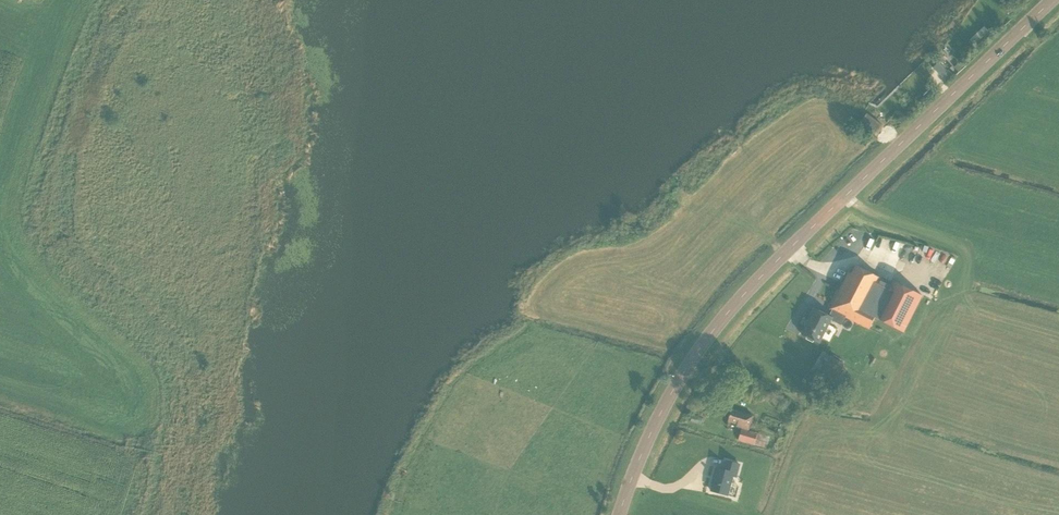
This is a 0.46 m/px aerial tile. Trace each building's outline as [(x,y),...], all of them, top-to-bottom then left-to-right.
[(974,39),(987,25),(982,20),(969,34),(974,39)] [(934,68),(942,76),(944,74),(949,79),(952,75),(947,70),(948,70),(939,62),(934,68)] [(959,63),(954,67),(959,72),(963,68),(959,63)] [(883,125),(868,114),(859,124),(875,136),(883,125)] [(867,234),(864,246),(874,249),(877,237),(867,234)] [(897,253),(902,244),(897,242),(893,251),(897,253)] [(815,309),(802,334),(819,343),(831,320),(841,325),(846,317),(869,329),(875,318),(904,332),(922,296),(894,281),(891,287),(880,281),(881,279),(856,266),(852,274),(849,273),(830,309),(832,310),(829,316),(815,309)] [(944,299),(946,294),(933,289),(931,294),(944,299)] [(748,430),(748,429),(752,417),(732,410),(729,421),(739,424),(738,426),(742,427),(739,441),(767,448),(770,436),(748,430)] [(735,488),(730,486),(733,475),(736,476),(740,464),(726,460),(724,469),(716,467),(713,478),(714,478),(711,491),(728,495),(732,497),(735,488)]
